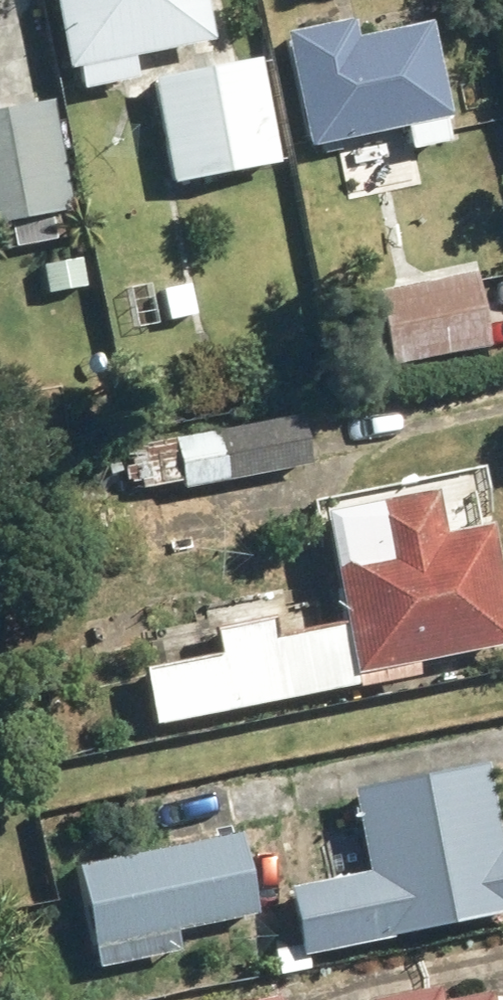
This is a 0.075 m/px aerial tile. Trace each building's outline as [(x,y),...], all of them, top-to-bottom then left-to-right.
[(60,71),(71,68),(75,91),(133,80),(129,57),(205,43),(197,0),(47,0),(60,71)] [(278,35),(302,148),(399,128),(403,149),(448,140),(424,23),(345,40),(342,22),(278,35)] [(145,79),(167,183),(275,161),(254,57),(145,79)] [(69,211),(47,102),(0,111),(0,225),(69,211)] [(371,293),(386,368),(483,348),(468,273),(371,293)] [(46,459),(62,548),(144,533),(136,490),(175,483),(176,490),(305,467),(295,415),(46,459)] [(348,690),(412,677),(410,663),(502,644),(502,641),(479,525),(436,533),(427,491),(354,506),(363,548),(321,556),(348,690)] [(135,673),(146,727),(343,687),(331,627),(267,641),(263,621),(207,632),(212,657),(135,673)] [(295,954),(502,913),(502,842),(494,844),(478,761),(346,788),(362,869),(281,885),(295,954)] [(60,871),(85,976),(240,939),(216,835),(60,871)] [(429,987),(362,999),(431,999),(429,987)] [(481,992),(439,999),(482,999),(481,992)]
